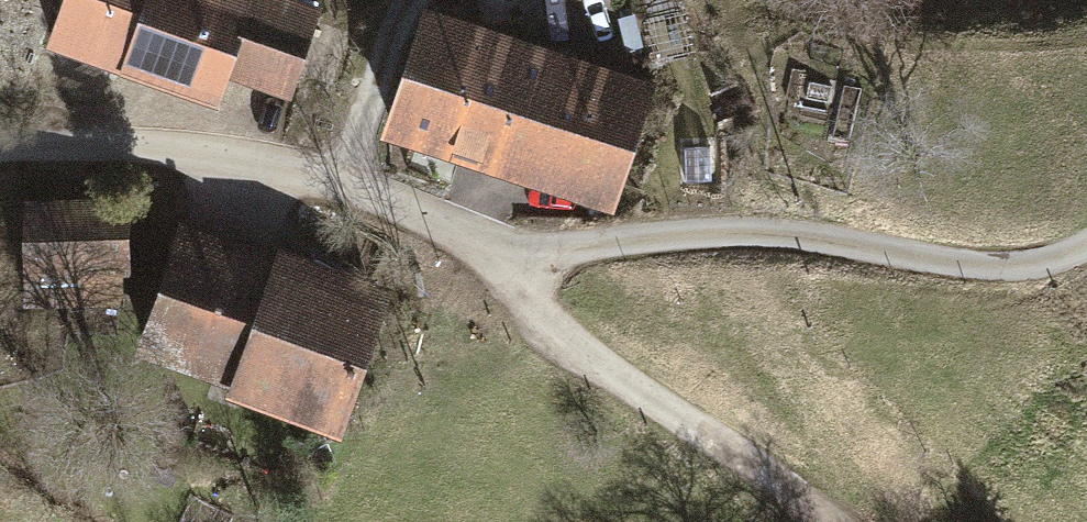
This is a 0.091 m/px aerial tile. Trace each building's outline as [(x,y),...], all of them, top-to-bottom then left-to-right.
[(296,0),(54,0),(37,46),(149,87),(210,110),(224,74),(286,97),(319,9),(296,0)] [(531,43),(426,7),(381,135),(496,175),(541,47),(531,43)] [(556,52),(541,47),(496,175),(607,214),(652,85),(556,52)] [(122,198),(15,201),(18,314),(125,311),(122,198)] [(222,394),(334,435),(388,286),(276,246),(272,256),(250,248),(175,221),(129,348),(226,383),(222,394)]
